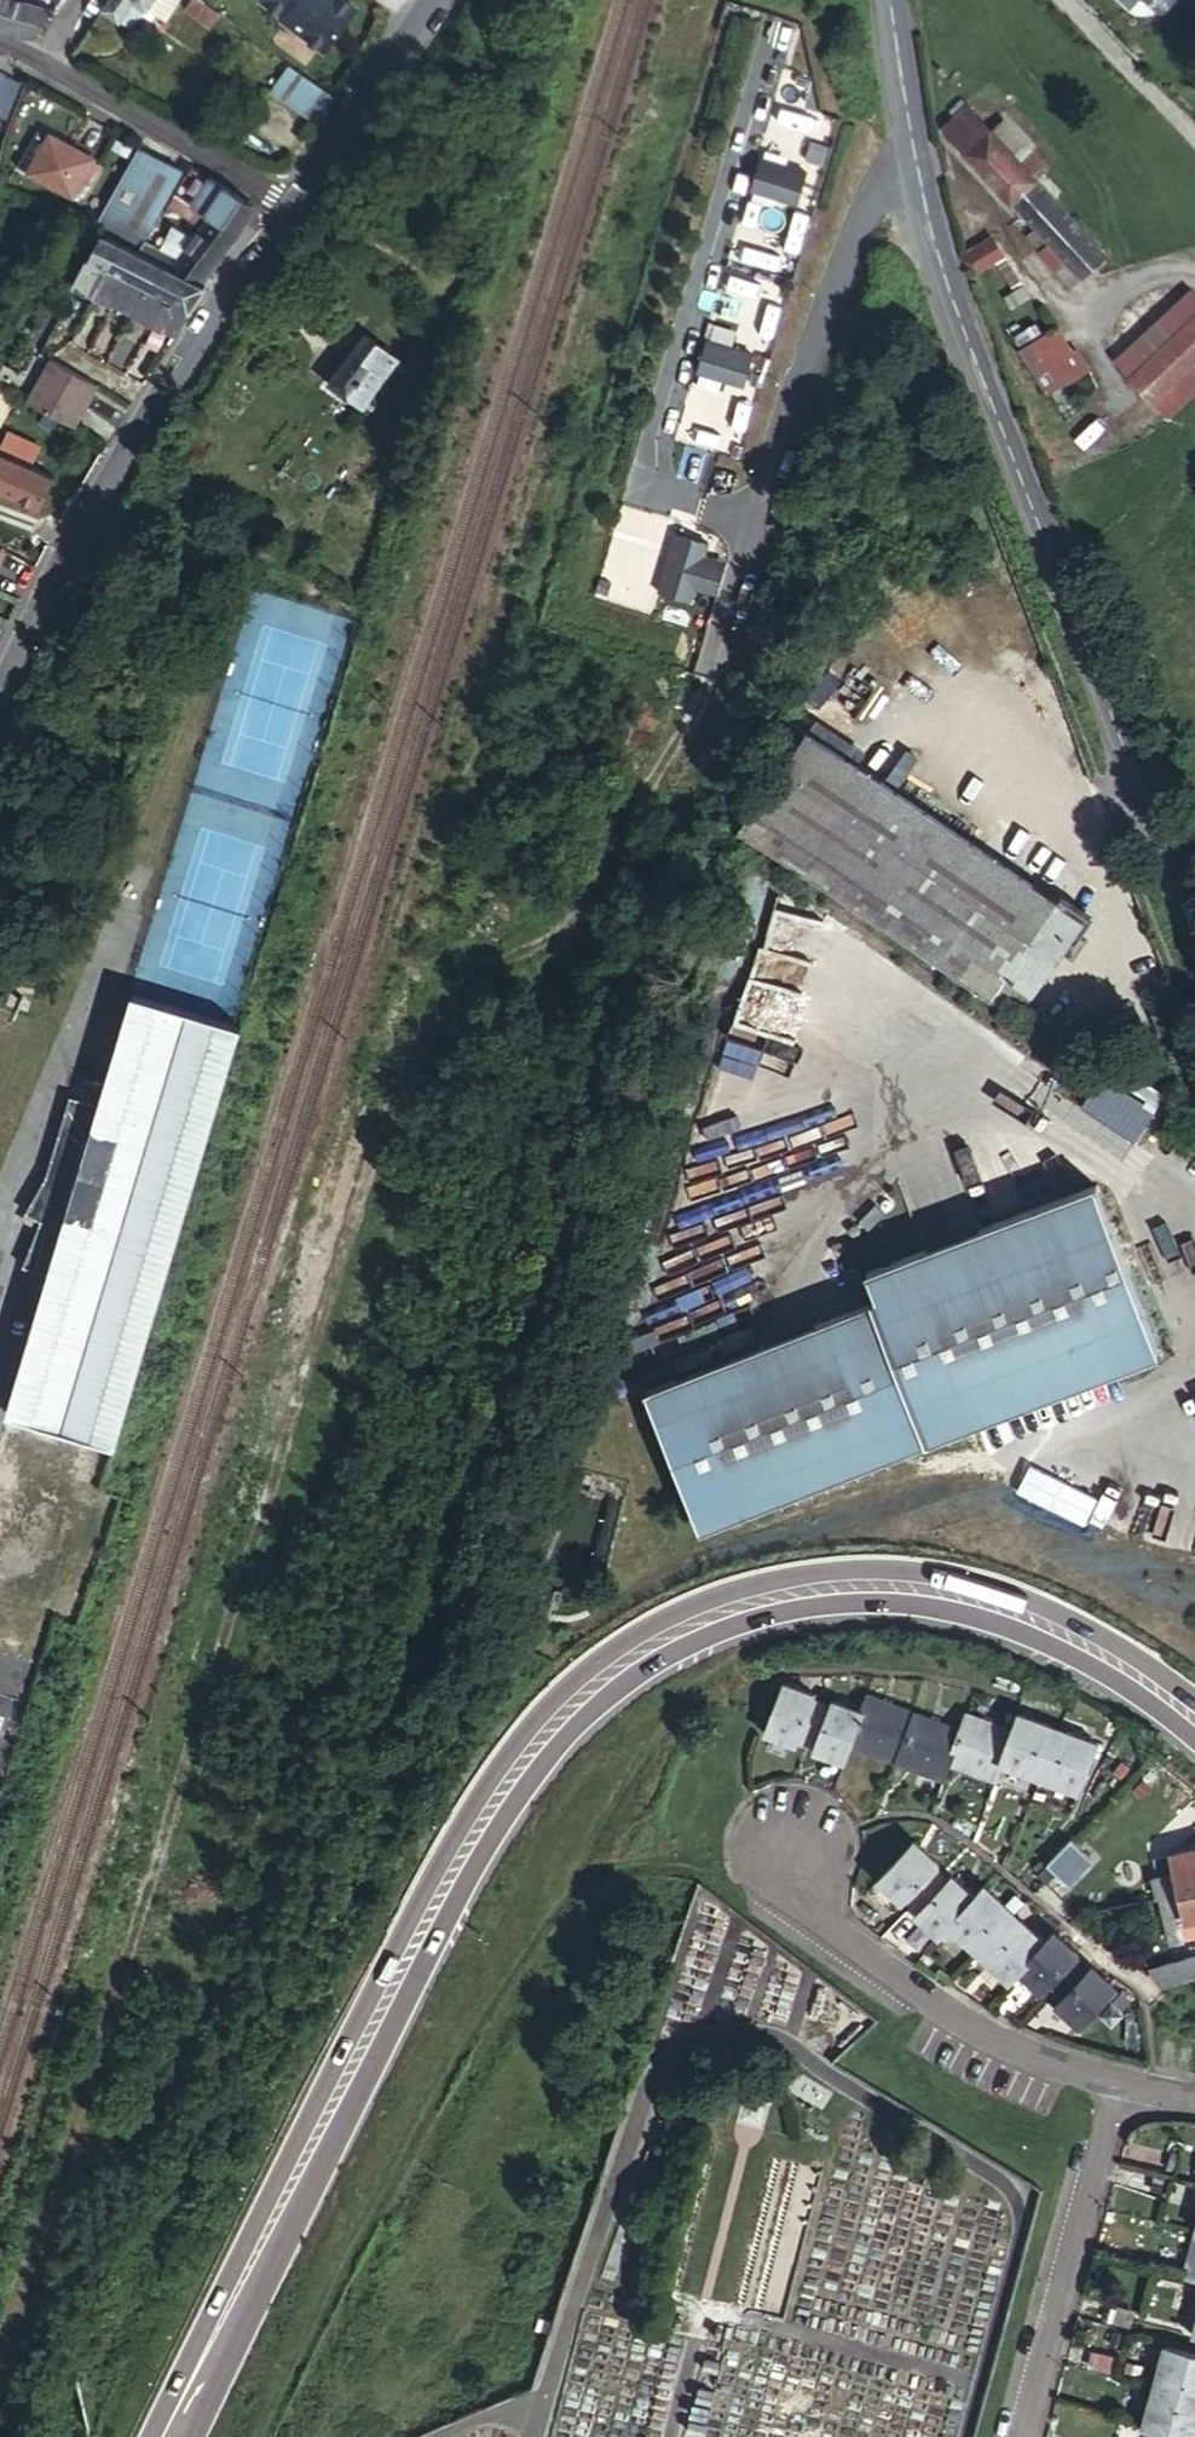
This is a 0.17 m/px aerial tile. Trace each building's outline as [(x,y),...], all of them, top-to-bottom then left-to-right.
[(54,12),(14,0),(0,0),(0,33),(22,40),(34,35),(54,12)] [(103,9),(120,20),(133,0),(109,0),(103,9)] [(147,6),(137,0),(133,0),(120,20),(133,28),(147,6)] [(147,6),(168,19),(179,0),(151,0),(147,6)] [(207,0),(190,0),(187,4),(186,4),(211,25),(222,12),(207,0)] [(316,12),(341,29),(362,0),(324,0),(316,12)] [(979,52),(994,40),(985,28),(970,41),(979,52)] [(334,96),(289,66),(271,93),(316,123),(334,96)] [(11,123),(25,85),(1,77),(0,78),(0,119),(11,123)] [(1018,162),(992,132),(963,101),(951,112),(956,119),(945,129),(1009,202),(1045,170),(1030,152),(1018,162)] [(1003,123),(992,132),(1018,162),(1030,152),(1003,123)] [(94,160),(49,136),(29,174),(73,198),(94,160)] [(95,230),(104,235),(120,243),(126,231),(144,240),(156,217),(158,218),(181,174),(137,150),(95,230)] [(1045,170),(1009,202),(1034,230),(1026,238),(1069,287),(1119,242),(1052,165),(1045,170)] [(210,216),(229,189),(203,175),(202,177),(189,170),(175,197),(210,216)] [(801,188),(755,174),(749,192),(795,206),(801,188)] [(241,197),(229,189),(210,216),(238,234),(256,208),(241,197)] [(210,216),(175,197),(168,209),(202,227),(210,216)] [(140,253),(141,253),(161,263),(184,274),(204,284),(238,234),(210,216),(202,227),(195,237),(180,258),(160,248),(146,242),(140,253)] [(172,226),(160,248),(180,258),(195,237),(172,226)] [(120,243),(123,244),(140,253),(146,242),(144,240),(126,231),(120,243)] [(91,262),(110,272),(123,244),(120,243),(104,235),(91,262)] [(995,261),(1002,256),(992,241),(964,258),(974,273),(995,261)] [(110,272),(127,280),(141,253),(140,253),(123,244),(110,272)] [(141,253),(127,280),(147,290),(161,263),(141,253)] [(1020,287),(1002,256),(995,261),(1014,292),(1020,287)] [(98,294),(110,272),(91,262),(80,285),(92,290),(98,294)] [(161,263),(147,290),(169,301),(184,274),(161,263)] [(117,302),(127,280),(110,272),(98,294),(104,296),(117,302)] [(184,274),(169,301),(190,312),(207,287),(204,284),(184,274)] [(147,290),(127,280),(117,302),(122,305),(128,308),(137,312),(147,290)] [(96,299),(98,294),(92,290),(90,296),(96,299)] [(147,290),(137,312),(151,319),(157,322),(169,301),(147,290)] [(1194,317),(1194,296),(1193,293),(1118,363),(1130,377),(1194,317)] [(190,312),(169,301),(157,322),(163,325),(176,331),(190,312)] [(128,308),(122,305),(120,310),(126,314),(128,308)] [(1018,353),(1050,333),(1035,310),(1004,329),(1018,353)] [(1130,377),(1152,400),(1187,367),(1194,360),(1194,317),(1130,377)] [(157,322),(151,319),(148,324),(154,328),(157,322)] [(157,322),(154,328),(160,331),(163,325),(157,322)] [(1076,373),(1050,333),(1018,353),(1035,380),(1054,368),(1063,382),(1076,373)] [(357,342),(322,395),(333,403),(338,397),(359,412),(380,383),(372,376),(383,361),(357,342)] [(748,367),(702,354),(696,372),(742,386),(748,367)] [(45,413),(57,420),(77,430),(99,385),(81,376),(62,366),(54,362),(31,406),(45,413)] [(1152,400),(1168,416),(1194,389),(1194,376),(1187,367),(1152,400)] [(1065,385),(1063,382),(1054,368),(1035,380),(1046,397),(1065,385)] [(2,430),(18,400),(0,390),(0,429),(2,430)] [(51,430),(57,420),(45,413),(39,424),(51,430)] [(0,454),(0,456),(29,469),(39,448),(9,434),(0,454)] [(0,456),(0,490),(38,507),(51,479),(29,469),(0,456)] [(674,534),(657,593),(693,603),(696,593),(718,599),(729,560),(706,554),(709,543),(674,534)] [(827,745),(758,844),(955,980),(973,954),(1023,988),(1074,917),(827,745)] [(973,954),(955,980),(1036,1036),(1108,932),(1078,911),(1074,917),(1023,988),(973,954)] [(121,1441),(229,1019),(118,991),(10,1413),(121,1441)] [(1137,1137),(1162,1088),(1131,1073),(1126,1085),(1097,1070),(1079,1107),(1137,1137)] [(656,1404),(713,1538),(1164,1349),(1096,1186),(873,1280),(885,1308),(656,1404)] [(630,1300),(623,1298),(619,1311),(626,1313),(630,1300)] [(33,1622),(0,1613),(0,1638),(26,1647),(33,1622)] [(826,1756),(842,1708),(804,1696),(787,1742),(826,1756)] [(842,1708),(826,1756),(865,1769),(881,1722),(842,1708)] [(865,1769),(910,1784),(913,1776),(925,1737),(881,1722),(865,1769)] [(981,1726),(975,1743),(966,1776),(1013,1791),(1019,1774),(1030,1742),(981,1726)] [(1030,1742),(1019,1774),(1056,1786),(1071,1740),(1035,1726),(1030,1742)] [(975,1743),(929,1728),(925,1737),(913,1776),(959,1791),(966,1776),(975,1743)] [(1071,1740),(1056,1786),(1095,1799),(1111,1753),(1071,1740)] [(1088,1858),(1067,1837),(1041,1862),(1063,1884),(1088,1858)] [(1177,1895),(1179,1894),(1194,1890),(1194,1847),(1166,1855),(1166,1857),(1153,1860),(1157,1876),(1149,1878),(1154,1899),(1177,1895)] [(904,1899),(955,1950),(992,1913),(941,1862),(904,1899)] [(1177,1895),(1178,1897),(1160,1902),(1166,1923),(1178,1921),(1183,1940),(1194,1937),(1194,1890),(1179,1894),(1177,1895)] [(1009,1909),(999,1920),(974,1946),(1003,1974),(1038,1939),(1009,1909)] [(992,1913),(955,1950),(962,1957),(974,1946),(999,1920),(992,1913)] [(1096,1932),(1139,1975),(1163,1968),(1110,1918),(1096,1932)] [(1038,1939),(1003,1974),(1031,2003),(1043,1990),(1066,1966),(1038,1939)] [(1078,1954),(1066,1966),(1043,1990),(1072,2020),(1107,1983),(1078,1954)] [(1155,1988),(1194,1979),(1194,1959),(1163,1968),(1139,1975),(1155,1988)] [(1107,1983),(1072,2020),(1100,2047),(1135,2010),(1107,1983)] [(738,2122),(762,2125),(765,2099),(741,2096),(738,2122)] [(1193,2244),(1183,2280),(1194,2283),(1194,2246),(1193,2244)] [(1153,2393),(1194,2404),(1194,2363),(1163,2355),(1153,2393)] [(1153,2393),(1142,2433),(1155,2436),(1194,2436),(1194,2404),(1153,2393)]
